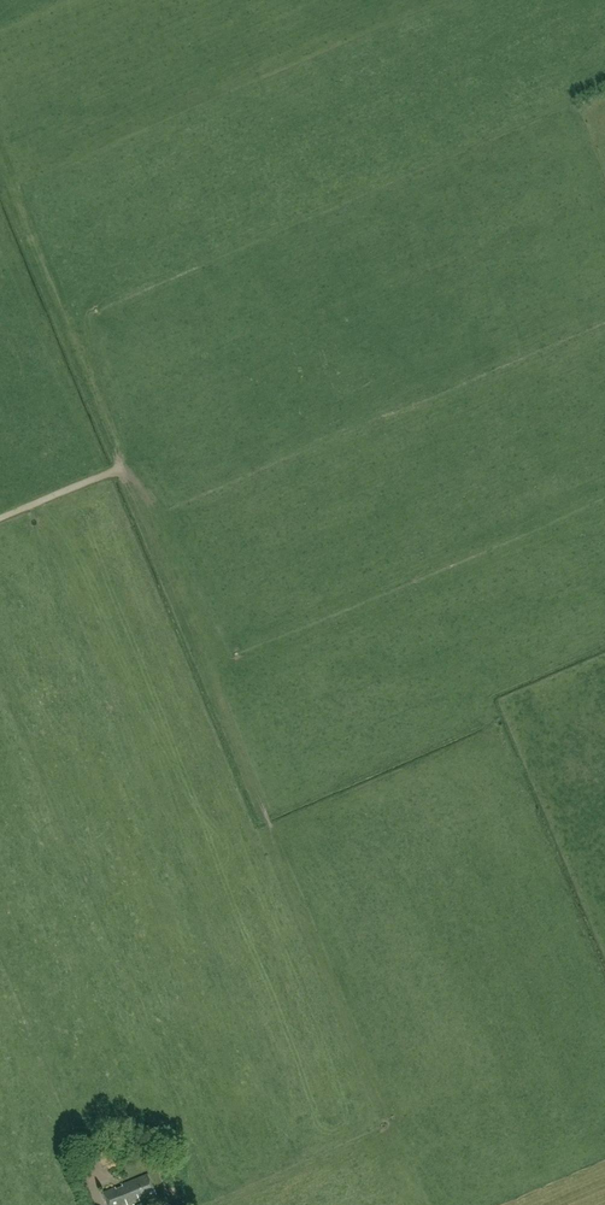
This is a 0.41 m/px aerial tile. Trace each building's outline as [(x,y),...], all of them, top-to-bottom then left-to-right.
[(110,1149),(96,1155),(98,1159),(102,1168),(116,1163),(110,1149)] [(115,1187),(103,1192),(108,1204),(130,1204),(157,1194),(148,1173),(122,1184),(123,1188),(117,1190),(115,1187)]
